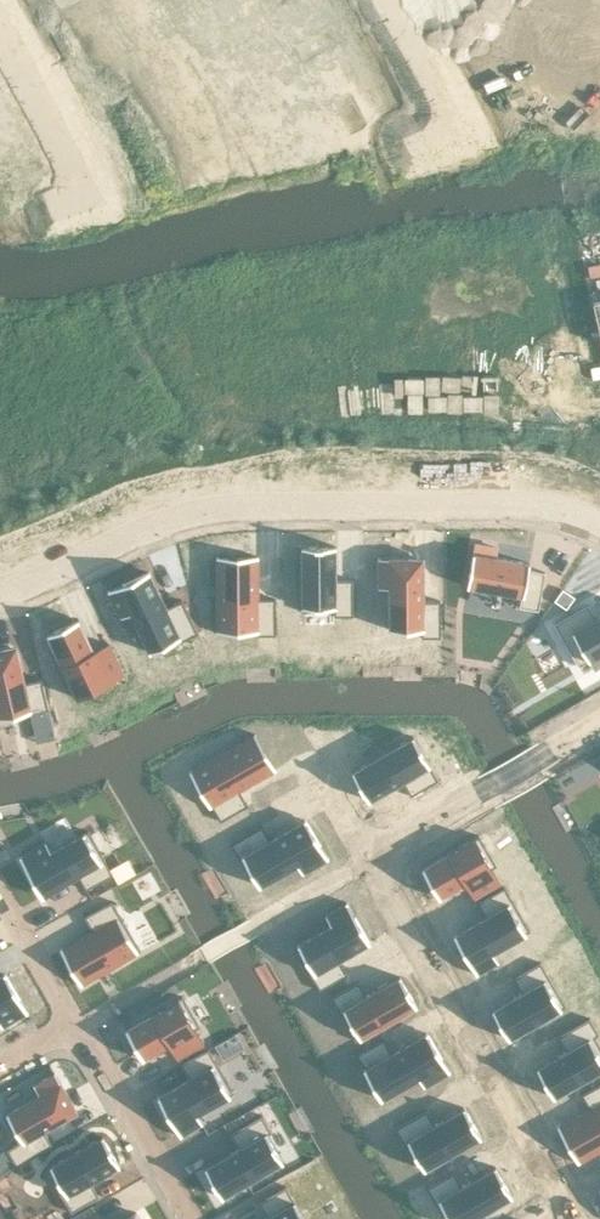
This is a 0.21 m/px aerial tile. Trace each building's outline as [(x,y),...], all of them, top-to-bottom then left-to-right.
[(474,543),(467,585),(521,595),(519,606),(538,610),(545,572),(528,569),(529,563),(495,557),(497,547),(474,543)] [(335,545),(301,545),(302,611),(333,610),(333,615),(352,615),(352,578),(335,579),(335,545)] [(217,556),(216,556),(216,558),(217,629),(216,629),(216,632),(218,632),(218,630),(256,629),(256,634),(275,634),(275,597),(258,598),(257,558),(258,558),(258,555),(256,555),(256,558),(217,558),(217,556)] [(377,557),(378,585),(377,585),(377,586),(379,586),(389,586),(389,628),(421,628),(421,636),(440,636),(440,600),(423,600),(423,562),(422,556),(416,556),(379,557),(377,557)] [(108,589),(107,589),(108,591),(121,616),(130,612),(149,649),(148,649),(149,651),(150,650),(150,649),(178,636),(180,640),(197,632),(181,599),(166,606),(153,580),(152,580),(148,571),(123,583),(123,582),(121,583),(122,583),(109,590),(108,589)] [(562,588),(554,600),(566,608),(574,596),(562,588)] [(553,623),(578,666),(588,660),(593,669),(599,665),(599,615),(595,618),(587,604),(553,623)] [(78,618),(46,633),(76,697),(123,674),(108,642),(93,650),(78,618)] [(0,648),(0,716),(29,710),(29,713),(48,709),(41,678),(24,681),(17,650),(15,644),(9,645),(0,648)] [(191,770),(188,771),(189,772),(191,771),(211,805),(209,806),(209,807),(211,806),(220,820),(247,804),(239,790),(273,770),(274,770),(276,769),(275,768),(273,769),(253,735),(255,734),(255,733),(253,734),(191,770)] [(412,735),(351,770),(368,800),(402,780),(410,795),(438,779),(412,735)] [(261,824),(230,842),(239,858),(243,856),(259,883),(258,883),(259,885),(260,883),(296,863),(302,872),(326,858),(326,859),(328,857),(327,856),(326,857),(319,844),(320,844),(319,842),(318,843),(304,819),(296,824),(270,838),(261,824)] [(45,841),(20,856),(27,868),(42,895),(77,875),(85,890),(113,874),(88,830),(51,851),(45,841)] [(478,834),(421,867),(439,897),(465,882),(473,897),(500,882),(491,867),(496,864),(478,834)] [(485,916),(454,933),(471,963),(477,973),(498,960),(492,951),(529,930),(512,900),(504,885),(476,901),(485,916)] [(92,931),(62,948),(82,984),(140,951),(111,900),(84,916),(92,931)] [(331,924),(294,945),(310,975),(319,989),(347,974),(338,959),(369,941),(346,902),(325,914),(331,924)] [(520,991),(491,1008),(508,1037),(565,1004),(539,960),(512,976),(520,991)] [(1,1027),(27,1012),(18,998),(4,973),(0,976),(0,1025),(1,1027)] [(357,980),(330,995),(355,1039),(416,1005),(399,975),(366,994),(357,980)] [(182,996),(125,1029),(142,1059),(169,1044),(177,1059),(203,1044),(195,1029),(199,1026),(182,996)] [(536,1067),(553,1096),(599,1069),(599,1046),(594,1036),(598,1033),(589,1017),(557,1035),(565,1050),(536,1067)] [(383,1037),(355,1053),(364,1067),(363,1068),(363,1069),(364,1068),(380,1096),(379,1096),(380,1098),(382,1096),(418,1076),(423,1085),(448,1071),(448,1072),(450,1070),(449,1069),(448,1070),(441,1057),(442,1057),(441,1055),(440,1056),(426,1032),(417,1037),(391,1051),(383,1037)] [(188,1078),(158,1096),(172,1120),(181,1135),(202,1123),(196,1113),(233,1092),(208,1048),(180,1063),(188,1078)] [(39,1093),(2,1115),(18,1142),(6,1149),(16,1165),(52,1145),(43,1130),(71,1114),(74,1105),(54,1071),(33,1084),(39,1093)] [(556,1126),(557,1127),(559,1126),(579,1160),(577,1161),(577,1162),(599,1149),(599,1082),(581,1093),(589,1108),(559,1125),(556,1126)] [(426,1108),(394,1127),(403,1143),(408,1141),(424,1168),(480,1136),(463,1106),(434,1123),(426,1108)] [(238,1148),(204,1167),(221,1196),(283,1161),(267,1134),(271,1131),(261,1115),(229,1133),(238,1148)] [(102,1136),(45,1168),(71,1212),(98,1196),(90,1182),(119,1165),(102,1136)] [(425,1186),(444,1218),(470,1218),(512,1195),(495,1166),(461,1185),(453,1170),(425,1186)] [(262,1218),(304,1218),(285,1186),(258,1202),(266,1216),(262,1218)]
